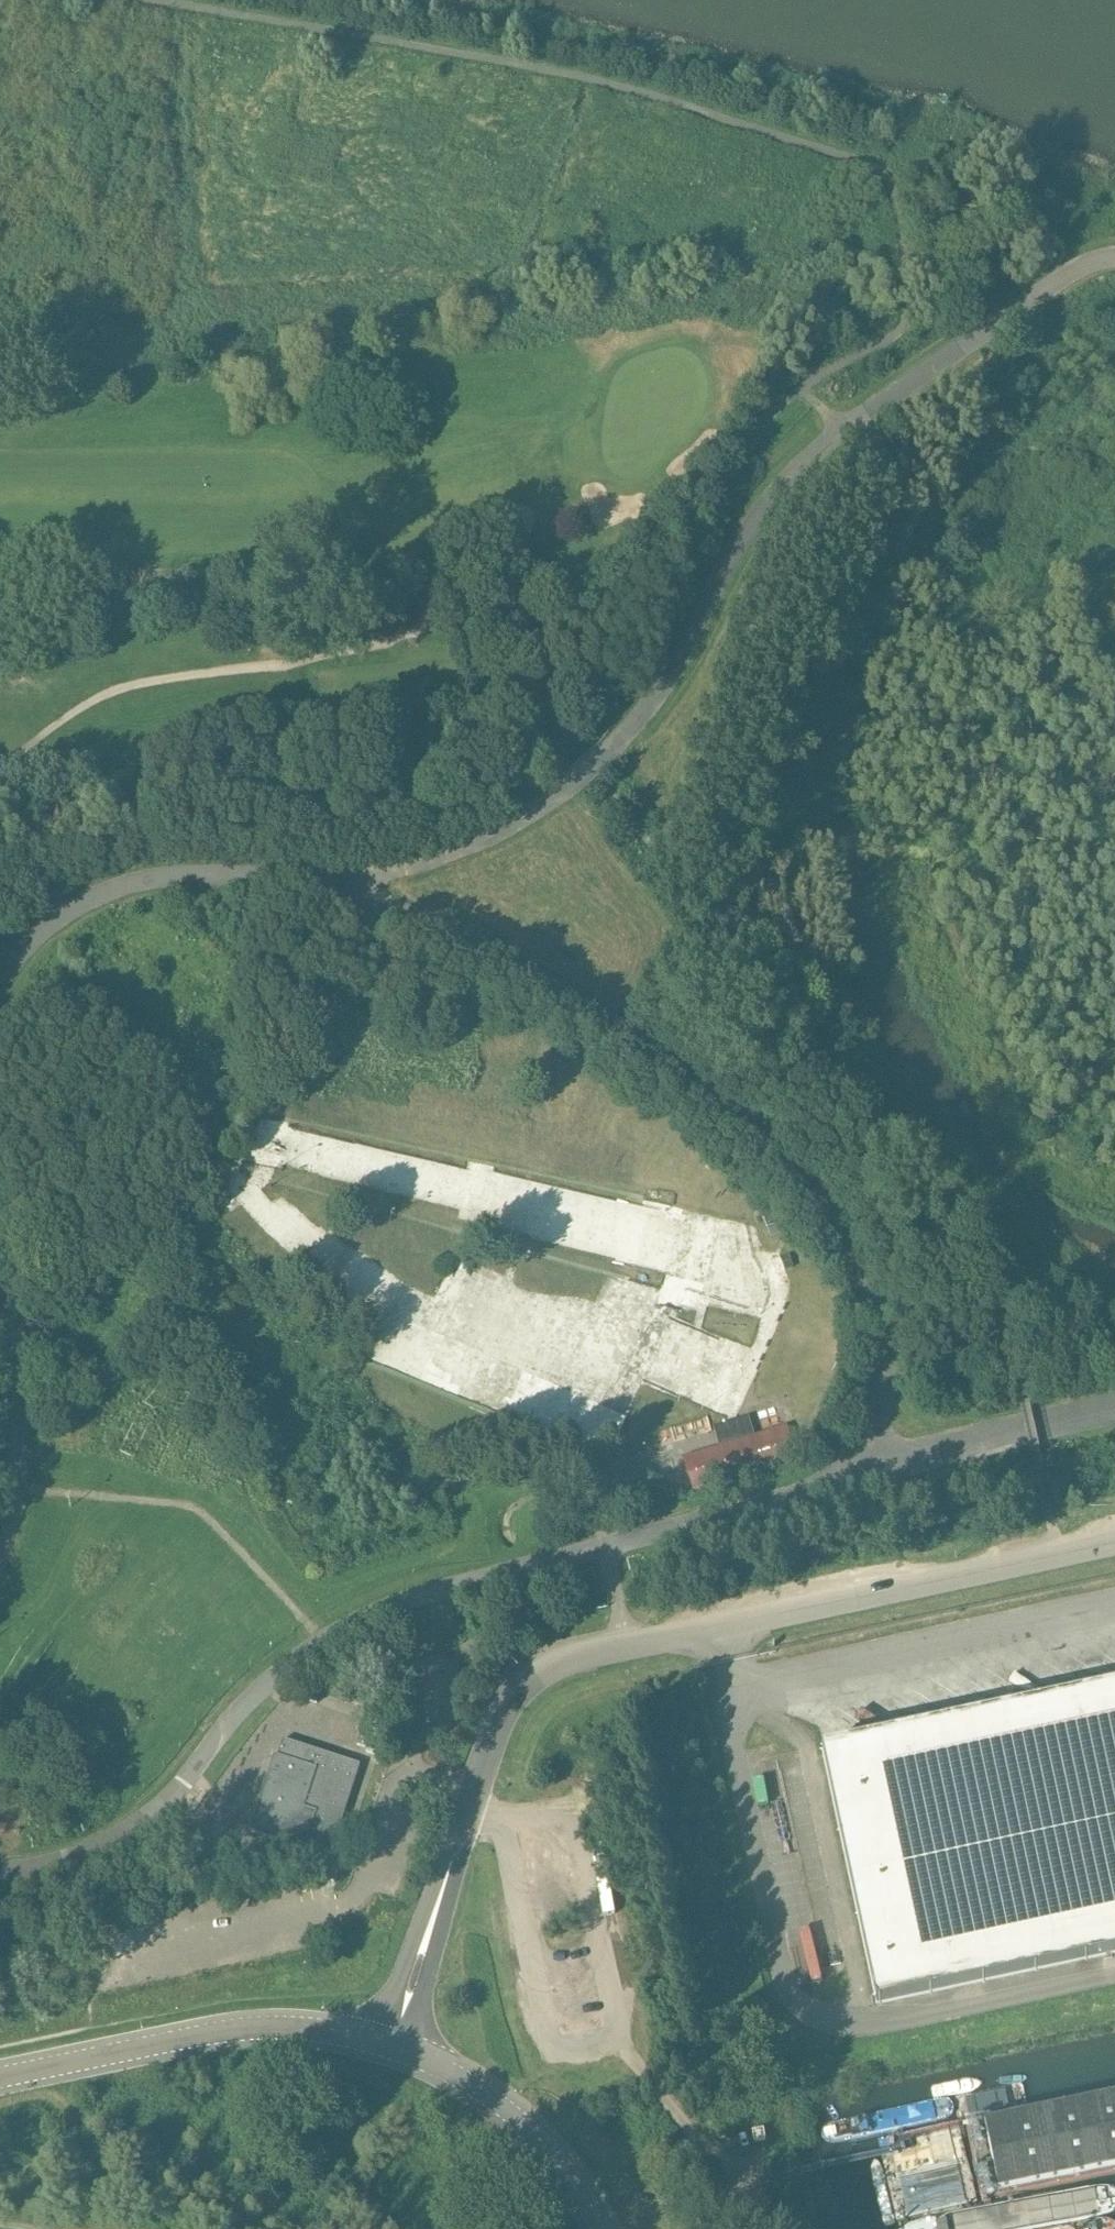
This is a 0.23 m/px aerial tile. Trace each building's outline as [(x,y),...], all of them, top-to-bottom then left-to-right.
[(788,1256),(780,1259),(786,1271),(793,1268),(788,1256)] [(694,1492),(797,1461),(787,1427),(684,1459),(694,1492)] [(670,1429),(662,1432),(666,1444),(674,1441),(670,1429)] [(653,1471),(643,1475),(646,1485),(656,1481),(653,1471)] [(711,1684),(700,1686),(702,1699),(713,1697),(711,1684)] [(822,1750),(877,2004),(1114,1953),(1114,1687),(822,1750)] [(361,1765),(284,1740),(279,1756),(275,1755),(250,1832),(299,1848),(301,1843),(332,1854),(361,1765)] [(879,2143),(898,2225),(1114,2176),(1114,2092),(879,2143)] [(764,2131),(753,2132),(754,2135),(755,2142),(757,2142),(766,2141),(764,2131)]
